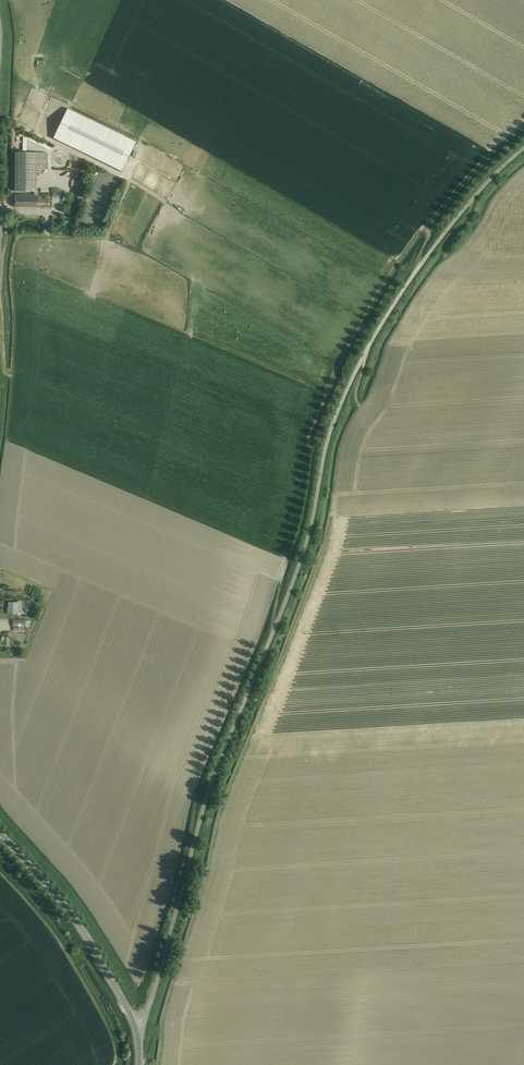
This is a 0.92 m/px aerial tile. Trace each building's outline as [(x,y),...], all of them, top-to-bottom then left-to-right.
[(53,138),(122,171),(136,142),(67,108),(53,138)] [(15,153),(15,191),(37,191),(37,170),(48,170),(48,153),(15,153)] [(15,195),(15,207),(49,207),(49,196),(38,196),(38,195),(15,195)] [(18,602),(8,602),(8,609),(8,614),(18,614),(18,610),(21,610),(22,601),(18,601),(18,602)]
